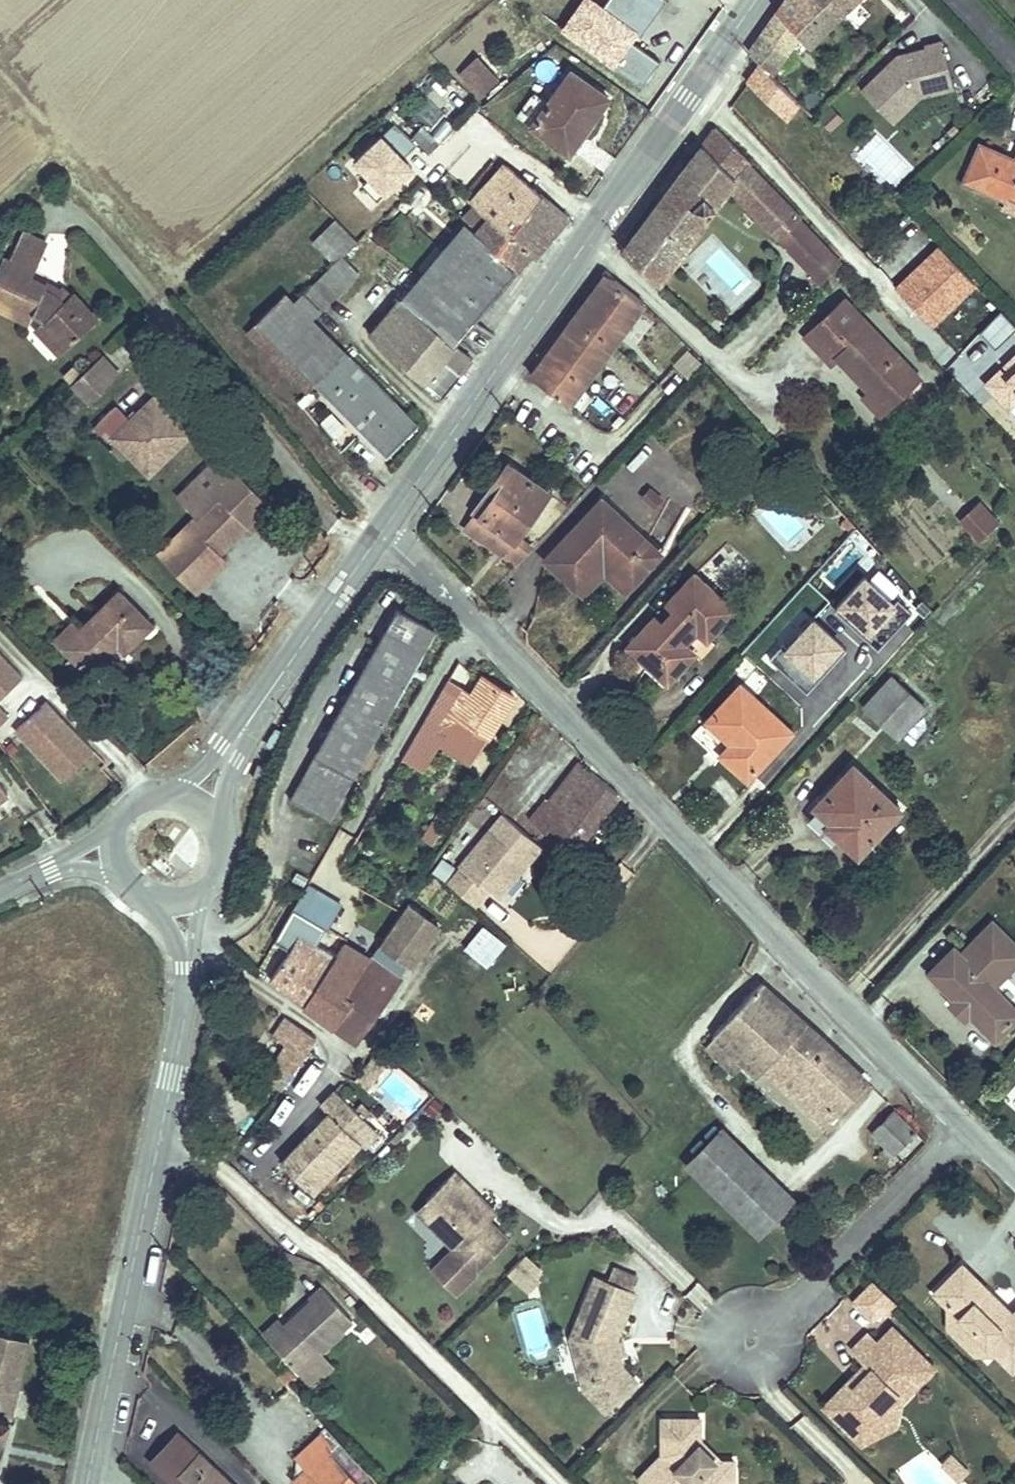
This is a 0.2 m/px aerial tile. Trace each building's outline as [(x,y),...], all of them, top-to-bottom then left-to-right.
[(857,0),(786,0),(777,12),(798,34),(809,46),(857,0)] [(777,12),(776,11),(762,32),(783,53),(798,34),(777,12)] [(767,71),(783,53),(762,32),(749,52),(762,66),(767,71)] [(953,88),(941,41),(925,45),(925,48),(897,55),(864,88),(895,120),(919,96),(953,88)] [(480,97),(499,79),(477,56),(458,74),(480,97)] [(812,115),(767,71),(762,66),(714,128),(748,161),(775,126),(789,138),(812,115)] [(569,152),(608,98),(572,72),(563,83),(548,104),(543,100),(533,93),(518,115),(569,152)] [(548,104),(563,83),(558,79),(543,100),(548,104)] [(842,119),(830,105),(817,117),(830,131),(842,119)] [(439,142),(422,126),(410,139),(426,155),(439,142)] [(448,172),(475,144),(456,126),(429,154),(448,172)] [(657,283),(748,161),(714,128),(622,250),(657,283)] [(979,146),(964,181),(1007,200),(1012,188),(1014,189),(1014,162),(979,146)] [(801,215),(748,161),(728,188),(777,238),(801,215)] [(516,240),(548,200),(505,164),(472,200),(476,204),(488,217),(489,216),(516,240)] [(415,208),(425,193),(417,188),(408,202),(415,208)] [(1012,188),(1004,208),(1014,213),(1014,189),(1012,188)] [(535,256),(568,217),(548,200),(516,240),(530,251),(535,256)] [(530,251),(516,240),(489,216),(488,217),(476,204),(463,219),(466,222),(516,269),(530,251)] [(805,219),(801,215),(777,238),(821,283),(842,261),(803,221),(805,219)] [(342,257),(358,242),(335,219),(314,240),(336,263),(342,257)] [(474,321),(516,269),(466,222),(443,250),(451,256),(427,285),(474,321)] [(72,294),(69,296),(61,287),(57,292),(54,296),(44,291),(46,286),(30,279),(47,244),(22,232),(9,261),(3,258),(0,264),(0,308),(29,322),(34,315),(42,321),(40,323),(65,349),(96,320),(72,294)] [(427,285),(451,256),(443,250),(419,278),(427,285)] [(349,284),(359,274),(342,257),(336,263),(333,266),(349,284)] [(349,284),(333,266),(323,276),(340,293),(349,284)] [(568,404),(644,302),(606,274),(532,376),(568,404)] [(340,293),(323,276),(313,285),(330,303),(340,293)] [(474,321),(427,285),(419,278),(401,299),(454,345),(458,339),(474,321)] [(330,303),(313,285),(303,295),(318,309),(320,312),(330,303)] [(57,292),(46,286),(44,291),(54,296),(57,292)] [(344,352),(325,333),(323,334),(308,318),(318,309),(303,295),(294,304),(284,295),(255,324),(315,384),(344,352)] [(473,359),(460,349),(464,344),(458,339),(454,345),(401,299),(371,336),(442,396),(473,359)] [(919,378),(844,299),(805,337),(830,364),(837,357),(870,392),(886,409),(919,378)] [(65,349),(40,323),(35,328),(59,355),(65,349)] [(315,384),(255,324),(246,332),(306,393),(315,384)] [(417,424),(344,352),(315,384),(387,456),(417,424)] [(90,402),(119,375),(102,356),(78,378),(72,383),(90,402)] [(78,378),(70,369),(64,375),(72,383),(78,378)] [(302,408),(315,395),(310,389),(306,393),(297,402),(302,408)] [(886,409),(870,392),(863,398),(880,415),(886,409)] [(149,474),(190,434),(153,396),(118,431),(131,444),(130,456),(149,474)] [(131,444),(118,431),(112,437),(130,456),(131,444)] [(219,552),(246,525),(250,528),(271,507),(221,456),(178,498),(197,517),(159,555),(189,586),(208,569),(212,573),(226,559),(219,552)] [(549,492),(510,465),(494,488),(490,485),(477,504),(480,507),(483,509),(468,530),(517,564),(532,548),(518,538),(549,492)] [(664,498),(650,487),(640,498),(653,508),(664,498)] [(661,553),(601,498),(545,560),(576,587),(602,558),(630,583),(661,553)] [(976,507),(994,526),(998,522),(980,503),(976,507)] [(480,507),(466,528),(468,530),(483,509),(480,507)] [(994,526),(976,507),(961,520),(979,540),(994,526)] [(630,583),(602,558),(576,587),(584,595),(603,573),(623,591),(630,583)] [(194,591),(212,573),(208,569),(189,586),(194,591)] [(667,683),(734,610),(694,574),(667,604),(674,610),(663,621),(656,615),(628,647),(667,683)] [(861,577),(832,609),(868,641),(897,608),(861,577)] [(125,651),(151,625),(119,592),(78,633),(64,647),(88,672),(118,643),(125,651)] [(432,626),(396,606),(293,802),(331,822),(432,626)] [(64,647),(78,633),(71,626),(56,640),(64,647)] [(833,696),(860,666),(843,651),(816,681),(833,696)] [(0,654),(0,699),(22,677),(0,654)] [(459,685),(454,693),(444,688),(404,756),(424,768),(437,745),(470,766),(514,693),(485,675),(473,693),(459,685)] [(925,707),(892,676),(865,706),(899,736),(925,707)] [(459,685),(449,679),(444,688),(454,693),(459,685)] [(790,733),(740,687),(708,721),(732,744),(722,755),(748,779),(790,733)] [(93,751),(56,712),(46,701),(15,731),(49,765),(60,753),(75,768),(93,751)] [(715,756),(723,746),(699,726),(691,736),(715,756)] [(75,768),(60,753),(49,765),(63,780),(75,768)] [(575,848),(617,793),(579,762),(546,802),(541,809),(538,807),(528,818),(545,833),(549,828),(575,848)] [(900,809),(853,764),(814,806),(844,835),(854,824),(871,840),(900,809)] [(544,800),(538,807),(541,809),(546,802),(544,800)] [(542,848),(504,815),(460,867),(488,890),(498,899),(542,848)] [(854,824),(844,835),(841,837),(859,854),(871,840),(854,824)] [(488,890),(460,867),(447,882),(474,906),(488,890)] [(343,906),(308,886),(294,909),(329,930),(343,906)] [(408,902),(378,945),(403,962),(410,967),(437,925),(408,902)] [(992,986),(1014,964),(1014,945),(993,923),(961,955),(954,948),(929,973),(959,1002),(962,998),(969,1005),(966,1009),(995,1038),(1014,1018),(1014,1009),(992,986)] [(299,935),(271,979),(356,1040),(403,976),(396,970),(403,962),(378,945),(370,957),(345,942),(335,956),(299,935)] [(865,1079),(806,1023),(805,1024),(760,983),(712,1036),(754,1077),(763,1067),(823,1124),(865,1079)] [(282,1088),(316,1037),(286,1018),(274,1037),(284,1044),(264,1076),(282,1088)] [(350,1131),(363,1117),(355,1109),(336,1090),(321,1105),(329,1113),(281,1162),(313,1194),(362,1143),(350,1131)] [(433,1117),(443,1106),(434,1098),(424,1110),(433,1117)] [(370,1113),(359,1103),(355,1109),(363,1117),(364,1118),(370,1113)] [(916,1132),(894,1111),(872,1133),(894,1154),(916,1132)] [(364,1118),(363,1117),(350,1131),(362,1143),(376,1129),(364,1118)] [(793,1200),(722,1130),(687,1165),(758,1235),(793,1200)] [(490,1220),(470,1201),(477,1194),(454,1171),(427,1199),(436,1208),(425,1220),(453,1248),(431,1270),(455,1294),(509,1239),(490,1220)] [(470,1201),(490,1220),(497,1213),(477,1194),(470,1201)] [(436,1208),(427,1199),(415,1211),(425,1220),(436,1208)] [(535,1276),(540,1269),(525,1254),(508,1273),(528,1292),(540,1280),(535,1276)] [(609,1265),(602,1280),(630,1291),(637,1276),(609,1265)] [(962,1265),(935,1293),(944,1302),(986,1343),(1012,1369),(1014,1366),(1014,1312),(1008,1318),(1001,1311),(1004,1308),(962,1265)] [(616,1340),(635,1293),(630,1291),(602,1280),(594,1277),(568,1338),(575,1336),(588,1381),(581,1388),(604,1411),(636,1381),(624,1371),(616,1340)] [(894,1303),(873,1282),(854,1301),(872,1319),(880,1310),(884,1313),(894,1303)] [(343,1331),(353,1322),(321,1287),(309,1298),(312,1301),(284,1326),(279,1320),(264,1335),(300,1374),(345,1333),(343,1331)] [(974,1354),(986,1343),(944,1302),(948,1327),(974,1354)] [(896,1396),(909,1383),(915,1386),(933,1368),(892,1328),(877,1343),(868,1334),(852,1350),(871,1369),(855,1385),(850,1380),(827,1403),(859,1434),(883,1408),(891,1415),(903,1403),(896,1396)] [(29,1340),(0,1332),(0,1462),(29,1340)] [(575,1336),(568,1338),(581,1388),(588,1381),(575,1336)] [(899,1423),(903,1403),(891,1415),(883,1408),(859,1434),(899,1423)] [(733,1461),(715,1461),(700,1445),(700,1418),(662,1419),(663,1461),(640,1483),(642,1483),(678,1483),(682,1480),(687,1483),(733,1483),(733,1461)] [(178,1433),(150,1463),(172,1483),(231,1483),(178,1433)] [(327,1451),(294,1481),(297,1483),(359,1483),(327,1451)] [(967,1471),(951,1455),(942,1464),(959,1480),(967,1471)]
